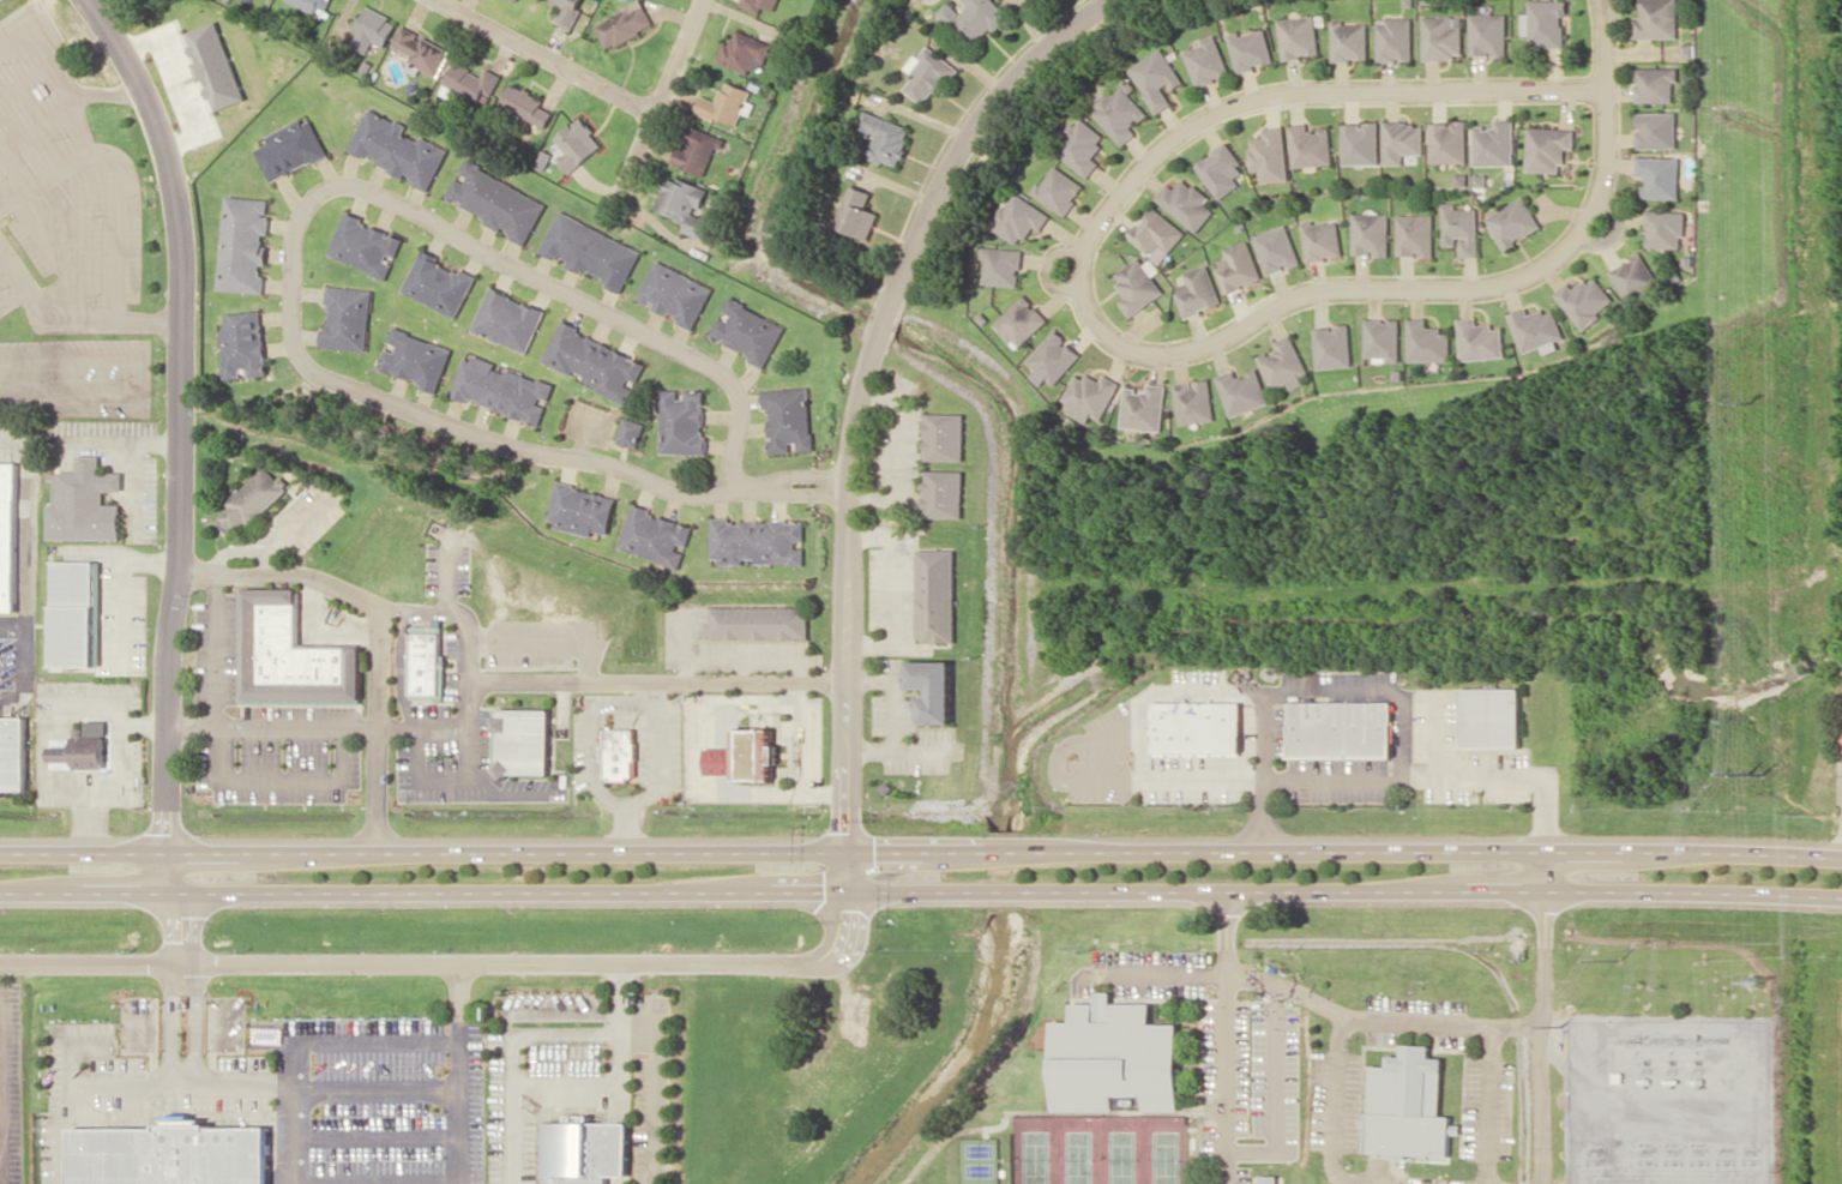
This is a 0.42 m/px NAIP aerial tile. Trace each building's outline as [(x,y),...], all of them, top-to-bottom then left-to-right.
[(322,18),(331,0),(288,0),(322,18)] [(557,21),(573,30),(589,0),(550,0),(564,7),(557,21)] [(641,0),(640,0),(594,24),(607,49),(654,24),(641,0)] [(760,13),(763,6),(774,10),(778,0),(741,0),(739,4),(760,13)] [(1007,14),(994,0),(964,0),(968,4),(960,13),(948,1),(937,11),(973,48),(1007,14)] [(1641,19),(1635,19),(1635,38),(1679,37),(1678,0),(1641,0),(1641,19)] [(1565,47),(1566,1),(1530,1),(1530,46),(1565,47)] [(397,19),(367,6),(350,46),(367,53),(373,41),(386,47),(397,19)] [(1471,13),(1471,55),(1508,54),(1507,13),(1471,13)] [(1283,59),(1320,54),(1317,24),(1325,23),(1324,14),(1319,15),(1279,19),(1283,59)] [(1423,16),(1424,58),(1464,57),(1463,23),(1456,23),(1456,16),(1423,16)] [(1412,18),(1378,18),(1379,60),(1413,60),(1412,18)] [(1369,21),(1332,22),(1333,60),(1369,60),(1369,21)] [(453,49),(402,25),(392,44),(412,54),(408,62),(439,77),(453,49)] [(1238,71),(1274,61),(1265,27),(1229,37),(1238,71)] [(716,61),(748,72),(750,67),(762,71),(772,42),(735,30),(731,42),(723,40),(716,61)] [(1184,52),(1198,88),(1231,74),(1215,34),(1202,39),(1204,44),(1184,52)] [(904,89),(927,106),(956,65),(927,45),(919,56),(915,53),(905,67),(915,74),(904,89)] [(1155,113),(1174,103),(1168,91),(1183,83),(1164,47),(1130,65),(1155,113)] [(486,90),(494,94),(503,75),(488,68),(484,75),(456,62),(445,84),(481,101),(486,90)] [(1674,102),(1674,82),(1679,82),(1679,67),(1636,68),(1637,103),(1674,102)] [(751,90),(725,79),(717,100),(702,94),(695,109),(736,126),(751,90)] [(1130,93),(1136,88),(1129,80),(1111,97),(1106,91),(1090,106),(1123,144),(1137,131),(1133,127),(1148,113),(1130,93)] [(542,106),(545,98),(512,83),(501,105),(547,127),(554,111),(542,106)] [(449,149),(421,136),(419,140),(402,133),(406,125),(368,107),(348,150),(405,175),(403,178),(430,190),(449,149)] [(857,130),(874,136),(867,157),(898,167),(912,126),(863,110),(857,130)] [(1678,112),(1637,112),(1637,148),(1678,148),(1678,112)] [(328,154),(309,115),(266,136),(269,142),(256,148),(273,181),(328,154)] [(557,158),(570,173),(604,145),(581,116),(555,138),(566,151),(557,158)] [(1107,138),(1081,116),(1053,148),(1087,177),(1100,163),(1091,156),(1107,138)] [(1474,126),(1474,165),(1515,164),(1514,118),(1495,118),(1495,126),(1474,126)] [(1431,163),(1468,162),(1467,120),(1431,121),(1431,163)] [(1379,164),(1379,122),(1343,122),(1343,164),(1379,164)] [(1424,153),(1424,122),(1384,122),(1384,165),(1404,164),(1404,153),(1424,153)] [(1292,166),(1333,164),(1331,126),(1318,127),(1318,130),(1309,131),(1308,123),(1290,124),(1292,166)] [(705,176),(721,137),(692,125),(676,164),(705,176)] [(1286,125),(1264,126),(1264,136),(1250,136),(1252,170),(1260,170),(1261,182),(1288,180),(1286,125)] [(1575,129),(1529,127),(1527,171),(1563,172),(1564,148),(1574,148),(1575,129)] [(1220,199),(1240,184),(1235,177),(1246,169),(1226,142),(1195,165),(1220,199)] [(1679,199),(1680,157),(1638,156),(1637,176),(1644,176),(1643,197),(1679,199)] [(548,203),(466,159),(458,175),(457,175),(445,198),(528,242),(548,203)] [(1085,184),(1053,164),(1034,195),(1066,215),(1085,184)] [(707,188),(666,175),(654,210),(686,220),(682,231),(706,239),(713,219),(699,214),(707,188)] [(1157,197),(1196,232),(1215,212),(1205,203),(1209,199),(1185,177),(1175,188),(1169,183),(1157,197)] [(872,192),(850,184),(834,226),(870,239),(879,213),(866,208),(872,192)] [(1051,214),(1014,191),(991,227),(1020,245),(1032,226),(1041,231),(1051,214)] [(1542,227),(1524,195),(1487,217),(1505,248),(1542,227)] [(269,198),(224,196),(219,290),(264,292),(269,198)] [(1460,257),(1479,257),(1478,208),(1456,209),(1456,202),(1442,202),(1443,246),(1460,246),(1460,257)] [(1162,244),(1171,251),(1186,230),(1152,206),(1129,237),(1154,255),(1162,244)] [(642,250),(561,210),(541,250),(567,263),(623,290),(642,250)] [(1684,248),(1685,211),(1647,210),(1647,247),(1684,248)] [(329,256),(388,278),(394,260),(395,261),(404,238),(364,223),(366,218),(346,211),(329,256)] [(1390,213),(1353,213),(1353,255),(1389,255),(1390,213)] [(1434,256),(1434,214),(1398,214),(1398,256),(1434,256)] [(1338,218),(1301,225),(1308,262),(1344,256),(1338,218)] [(1253,235),(1267,275),(1301,263),(1287,224),(1253,235)] [(1228,257),(1214,262),(1226,293),(1263,279),(1248,239),(1224,248),(1228,257)] [(1021,248),(984,247),(982,284),(1020,286),(1021,248)] [(402,292),(458,317),(476,276),(420,251),(402,292)] [(1630,302),(1661,282),(1641,252),(1610,272),(1630,302)] [(1165,293),(1154,275),(1160,271),(1153,258),(1144,264),(1140,257),(1113,274),(1127,297),(1120,300),(1129,315),(1165,293)] [(695,327),(713,286),(656,261),(637,301),(695,327)] [(1186,317),(1222,304),(1207,263),(1183,272),(1187,282),(1175,286),(1186,317)] [(1580,328),(1616,303),(1595,274),(1575,289),(1569,282),(1555,292),(1580,328)] [(373,289),(330,286),(327,323),(324,323),(322,347),(368,351),(373,289)] [(528,353),(546,310),(489,287),(472,330),(528,353)] [(1049,320),(1026,294),(994,323),(1017,349),(1049,320)] [(766,364),(785,325),(729,298),(722,313),(720,313),(709,337),(766,364)] [(1509,313),(1523,352),(1565,337),(1553,307),(1530,316),(1526,307),(1509,313)] [(226,312),(227,328),(222,328),(225,378),(245,377),(245,376),(268,375),(265,310),(226,312)] [(1502,325),(1476,326),(1476,317),(1458,318),(1461,359),(1504,357),(1502,325)] [(1400,318),(1366,318),(1365,360),(1400,360),(1400,318)] [(1451,360),(1451,328),(1427,329),(1427,318),(1408,318),(1408,361),(1451,360)] [(544,362),(573,374),(575,369),(585,373),(581,383),(627,402),(635,384),(637,385),(648,360),(560,323),(544,362)] [(1352,367),(1350,325),(1315,326),(1317,368),(1352,367)] [(453,347),(393,328),(388,346),(387,345),(379,369),(440,389),(453,347)] [(1027,360),(1054,385),(1083,354),(1056,329),(1027,360)] [(1273,390),(1288,383),(1291,390),(1305,384),(1300,374),(1308,371),(1292,333),(1271,342),(1275,349),(1259,356),(1273,390)] [(541,424),(548,403),(549,403),(556,384),(506,367),(465,354),(452,395),(541,424)] [(1270,403),(1257,367),(1238,374),(1236,369),(1217,376),(1231,417),(1270,403)] [(1103,420),(1121,382),(1104,374),(1101,381),(1078,371),(1064,399),(1073,403),(1068,412),(1090,422),(1093,415),(1103,420)] [(1182,425),(1217,418),(1210,379),(1174,385),(1182,425)] [(1162,431),(1168,385),(1149,383),(1148,390),(1126,387),(1121,426),(1162,431)] [(766,390),(770,453),(791,452),(791,442),(798,442),(798,451),(813,450),(810,387),(766,390)] [(661,453),(704,454),(706,390),(681,389),(662,389),(661,453)] [(926,411),(967,411),(965,459),(925,459),(926,411)] [(616,440),(637,448),(646,423),(625,416),(616,440)] [(52,542),(52,507),(56,509),(58,483),(50,483),(50,477),(62,479),(62,475),(80,475),(80,461),(104,461),(104,475),(127,476),(126,494),(108,495),(108,509),(124,509),(124,543),(52,542)] [(17,611),(0,610),(0,462),(18,462),(17,611)] [(223,516),(241,536),(288,488),(266,465),(229,503),(233,506),(223,516)] [(926,468),(965,469),(965,518),(925,517),(926,468)] [(548,526),(593,535),(593,531),(609,534),(617,495),(556,483),(548,526)] [(693,525),(632,506),(619,549),(679,567),(685,549),(686,549),(693,525)] [(805,520),(732,520),(732,517),(711,517),(711,562),(743,562),(743,558),(755,558),(755,564),(805,564),(805,544),(805,520)] [(919,641),(957,642),(957,546),(919,546),(919,641)] [(59,672),(60,565),(104,566),(103,672),(59,672)] [(302,588),(301,643),(363,644),(363,698),(245,698),(246,588),(302,588)] [(710,606),(809,606),(811,638),(710,637),(710,606)] [(414,631),(441,631),(441,693),(414,693),(414,631)] [(909,660),(955,659),(956,721),(921,721),(920,695),(931,695),(931,686),(909,687),(909,660)] [(1459,687),(1518,687),(1519,747),(1459,746),(1459,687)] [(1289,701),(1391,701),(1392,757),(1289,756),(1289,701)] [(1150,702),(1238,703),(1236,753),(1149,755),(1150,702)] [(556,714),(556,779),(519,779),(512,785),(500,774),(501,714),(556,714)] [(26,788),(0,788),(0,716),(26,716),(26,788)] [(50,768),(107,769),(108,720),(87,720),(86,728),(74,727),(73,753),(50,753),(50,768)] [(609,732),(639,732),(639,783),(608,783),(609,732)] [(738,734),(776,734),(776,785),(738,785),(738,780),(706,779),(706,752),(738,752),(738,734)] [(1054,1020),(1073,1021),(1073,1002),(1096,1002),(1096,1021),(1114,1021),(1114,1002),(1152,1002),(1152,1022),(1180,1022),(1181,1062),(1181,1110),(1054,1110),(1054,1020)] [(1402,1042),(1431,1044),(1431,1057),(1444,1057),(1440,1116),(1451,1116),(1450,1156),(1366,1152),(1367,1126),(1360,1126),(1361,1111),(1368,1111),(1371,1064),(1386,1065),(1387,1053),(1401,1054),(1402,1042)] [(550,1175),(550,1183),(611,1183),(611,1174),(631,1175),(631,1123),(543,1121),(542,1175),(550,1175)] [(271,1126),(212,1126),(212,1123),(162,1123),(162,1126),(74,1128),(75,1183),(271,1183),(271,1126)] [(1259,1174),(1259,1183),(1277,1183),(1277,1174),(1259,1174)]
